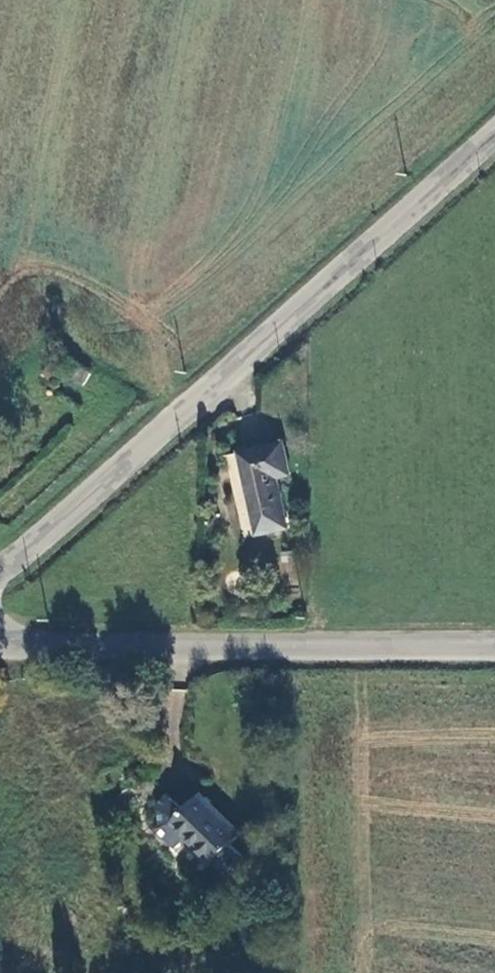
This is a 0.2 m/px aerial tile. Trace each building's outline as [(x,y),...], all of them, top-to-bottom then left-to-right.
[(289,475),(282,444),(237,455),(256,535),(286,528),(275,478),(289,475)] [(236,834),(194,797),(179,814),(161,798),(150,810),(154,814),(155,829),(151,833),(171,851),(180,842),(206,866),(209,863),(216,870),(223,869),(227,873),(240,858),(226,845),(236,834)]
